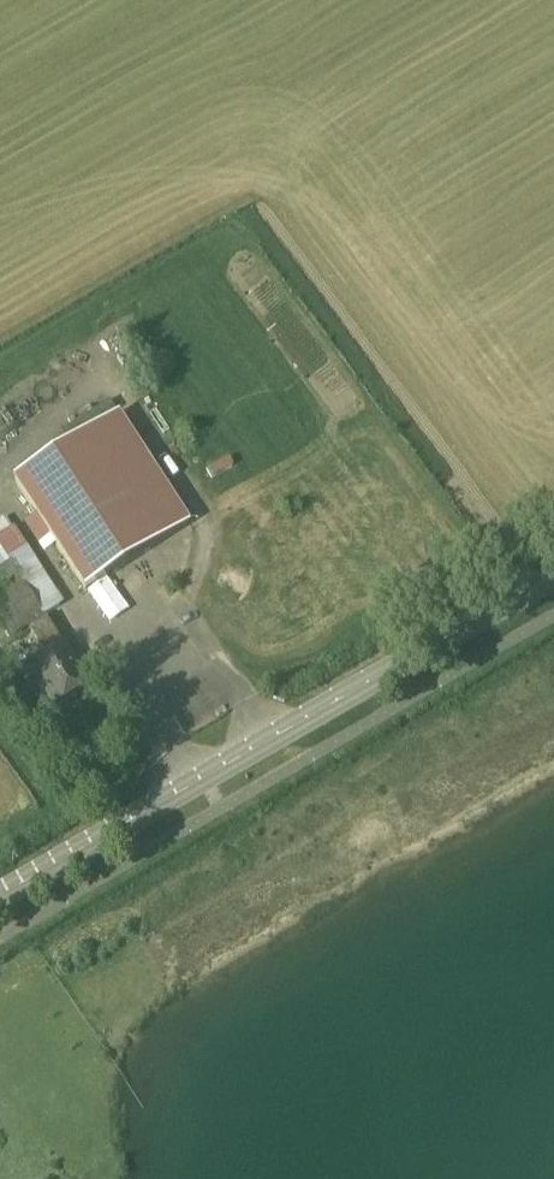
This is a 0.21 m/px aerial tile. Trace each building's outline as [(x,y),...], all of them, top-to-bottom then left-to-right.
[(27,525),(39,544),(49,538),(56,547),(57,547),(87,592),(190,525),(120,416),(16,483),(38,517),(27,525)] [(19,575),(9,558),(0,563),(0,583),(2,585),(19,575)] [(5,592),(0,595),(0,614),(15,636),(45,617),(22,581),(5,592)] [(55,707),(91,685),(48,619),(30,630),(46,656),(29,667),(55,707)]
